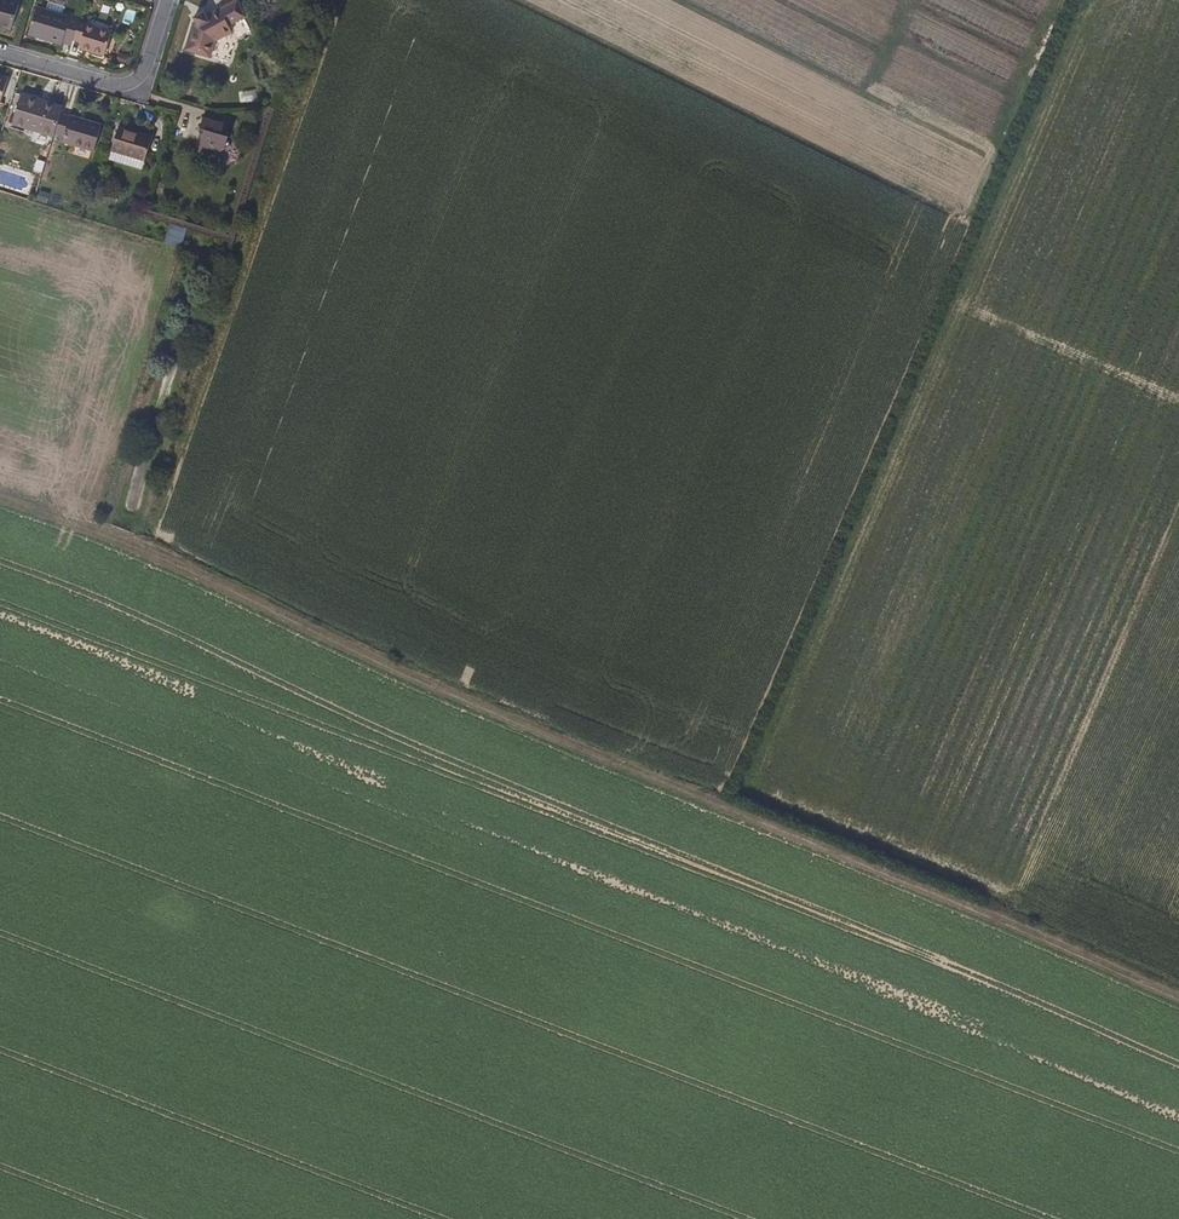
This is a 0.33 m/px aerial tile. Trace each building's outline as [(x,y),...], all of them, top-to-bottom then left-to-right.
[(18,0),(0,0),(0,21),(11,25),(18,0)] [(79,13),(79,10),(71,8),(69,10),(37,0),(36,0),(28,28),(61,38),(63,34),(72,36),(73,32),(79,13)] [(213,35),(231,27),(228,20),(244,12),(239,0),(227,0),(205,9),(203,6),(193,9),(194,13),(191,15),(191,19),(184,44),(209,51),(213,35)] [(1040,16),(1047,0),(1003,0),(1040,16)] [(105,49),(112,24),(79,13),(73,32),(80,34),(79,41),(105,49)] [(10,73),(0,70),(0,97),(3,98),(10,73)] [(56,127),(62,106),(64,100),(22,87),(13,117),(25,121),(24,128),(53,137),(56,127)] [(215,115),(218,105),(212,105),(203,103),(200,110),(215,115)] [(95,145),(104,118),(88,113),(71,107),(69,108),(62,106),(56,127),(63,130),(63,135),(95,145)] [(208,149),(226,138),(221,130),(219,124),(221,117),(215,115),(200,110),(196,122),(200,123),(191,150),(206,155),(208,149)] [(145,156),(153,131),(119,120),(111,145),(145,156)] [(204,161),(206,155),(191,150),(189,157),(204,161)] [(168,222),(164,242),(182,246),(187,226),(168,222)]
